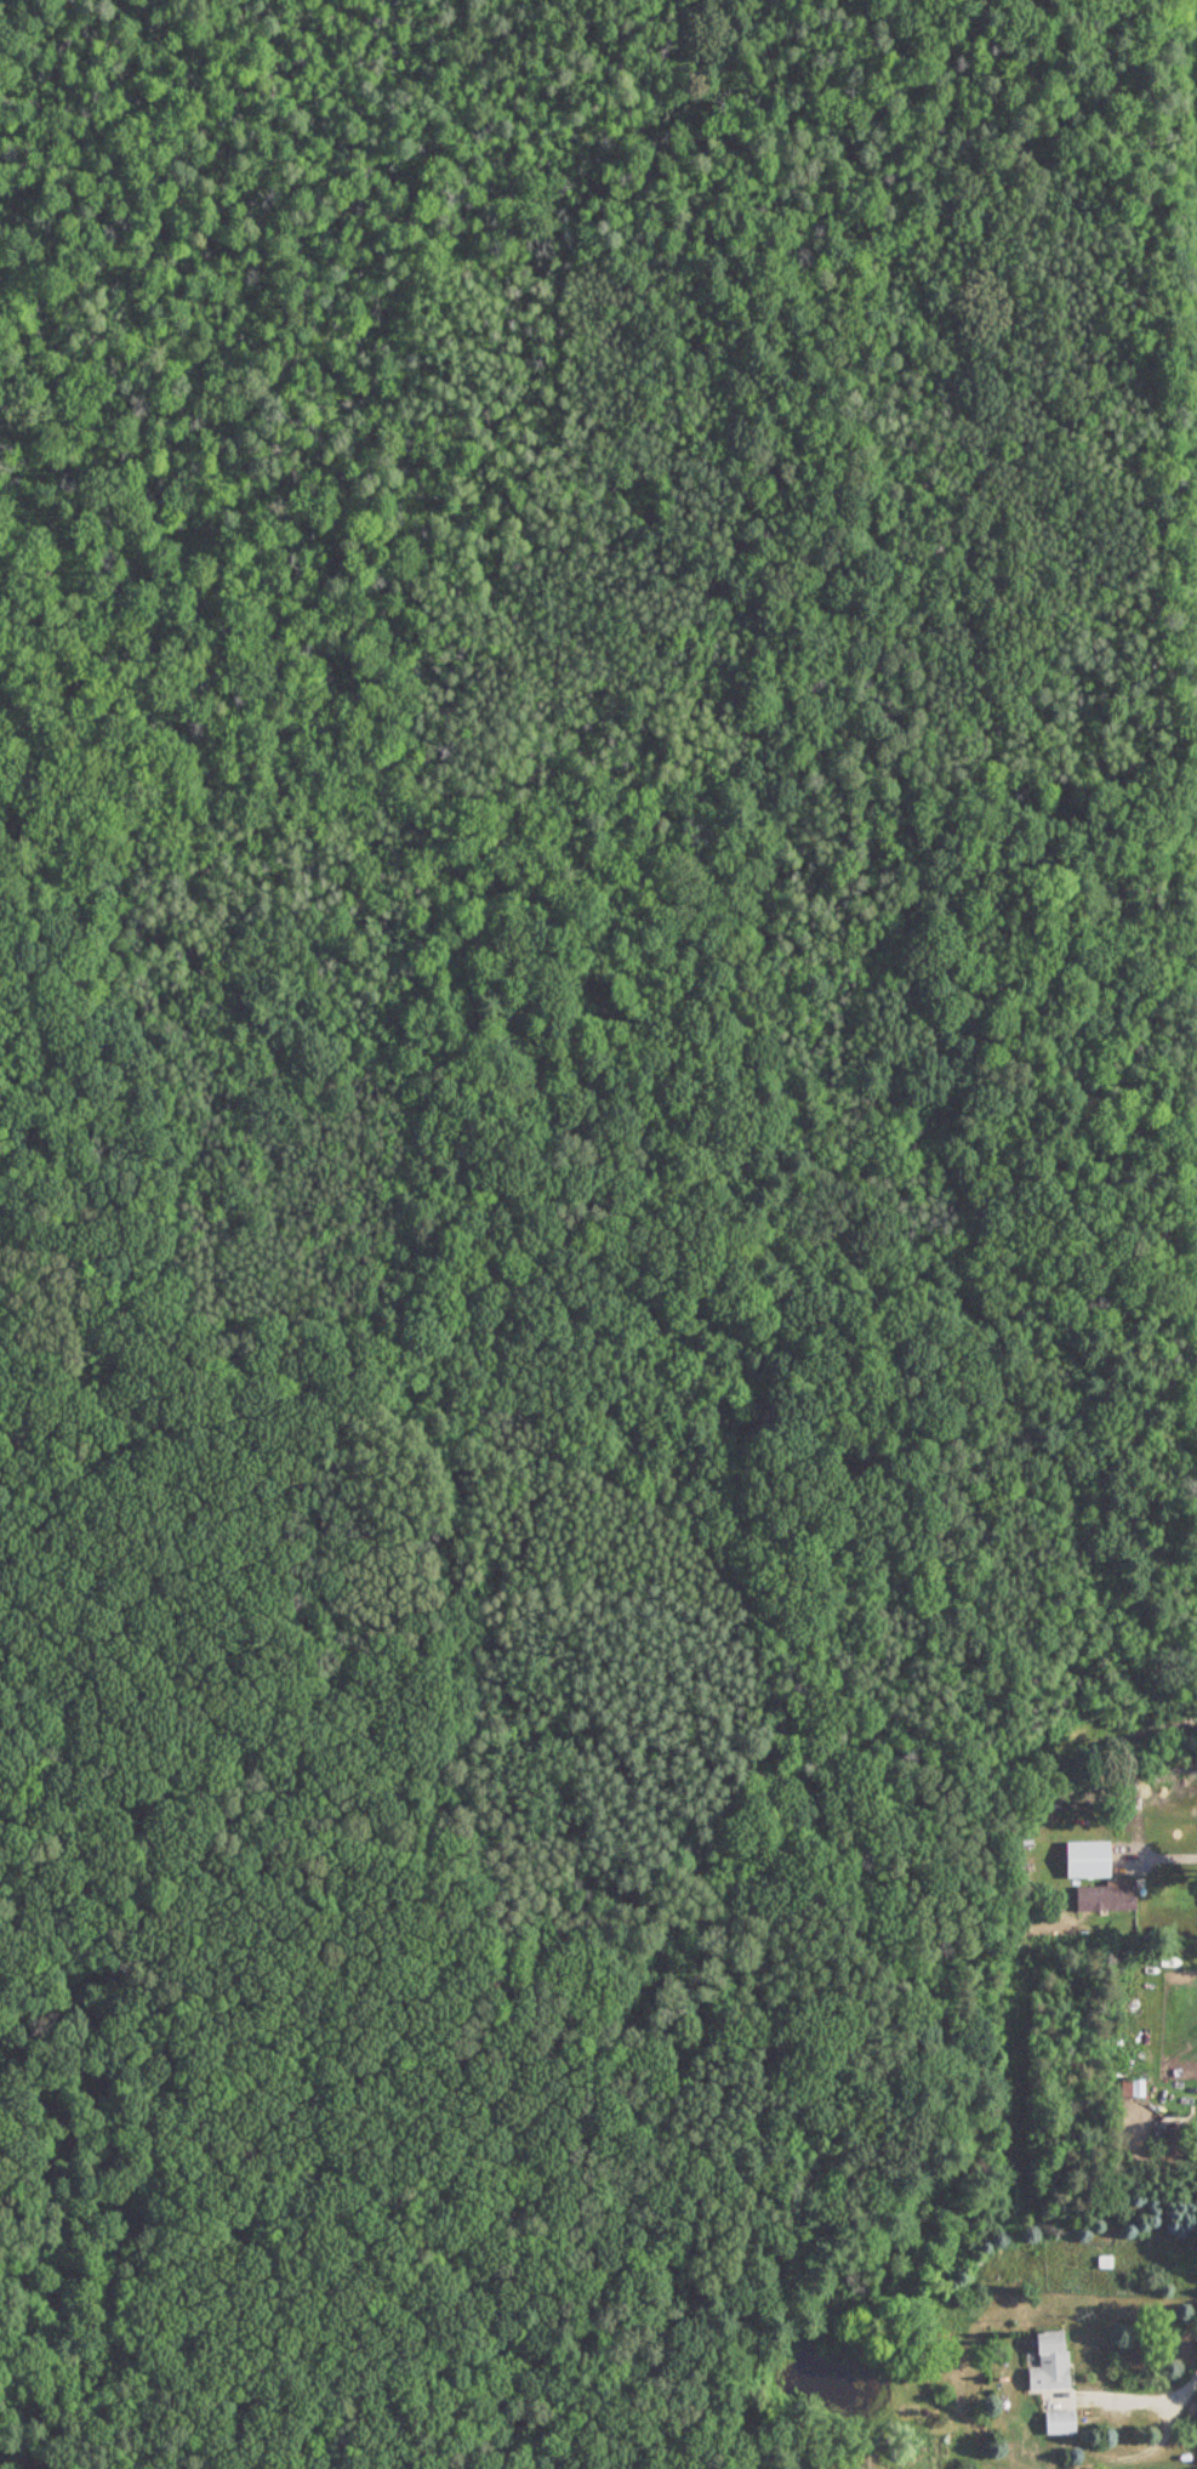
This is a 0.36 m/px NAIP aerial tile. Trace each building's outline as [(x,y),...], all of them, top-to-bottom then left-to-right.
[(1068,1841),(1068,1878),(1112,1878),(1112,1841),(1068,1841)] [(1137,1909),(1137,1885),(1078,1885),(1078,1909),(1137,1909)] [(1144,2079),(1122,2079),(1122,2097),(1144,2097),(1144,2079)] [(1188,2120),(1161,2120),(1161,2139),(1164,2139),(1164,2156),(1188,2156),(1188,2120)] [(1070,2388),(1069,2331),(1040,2331),(1040,2368),(1030,2368),(1031,2389),(1070,2388)] [(1077,2433),(1077,2411),(1047,2411),(1047,2433),(1077,2433)]
